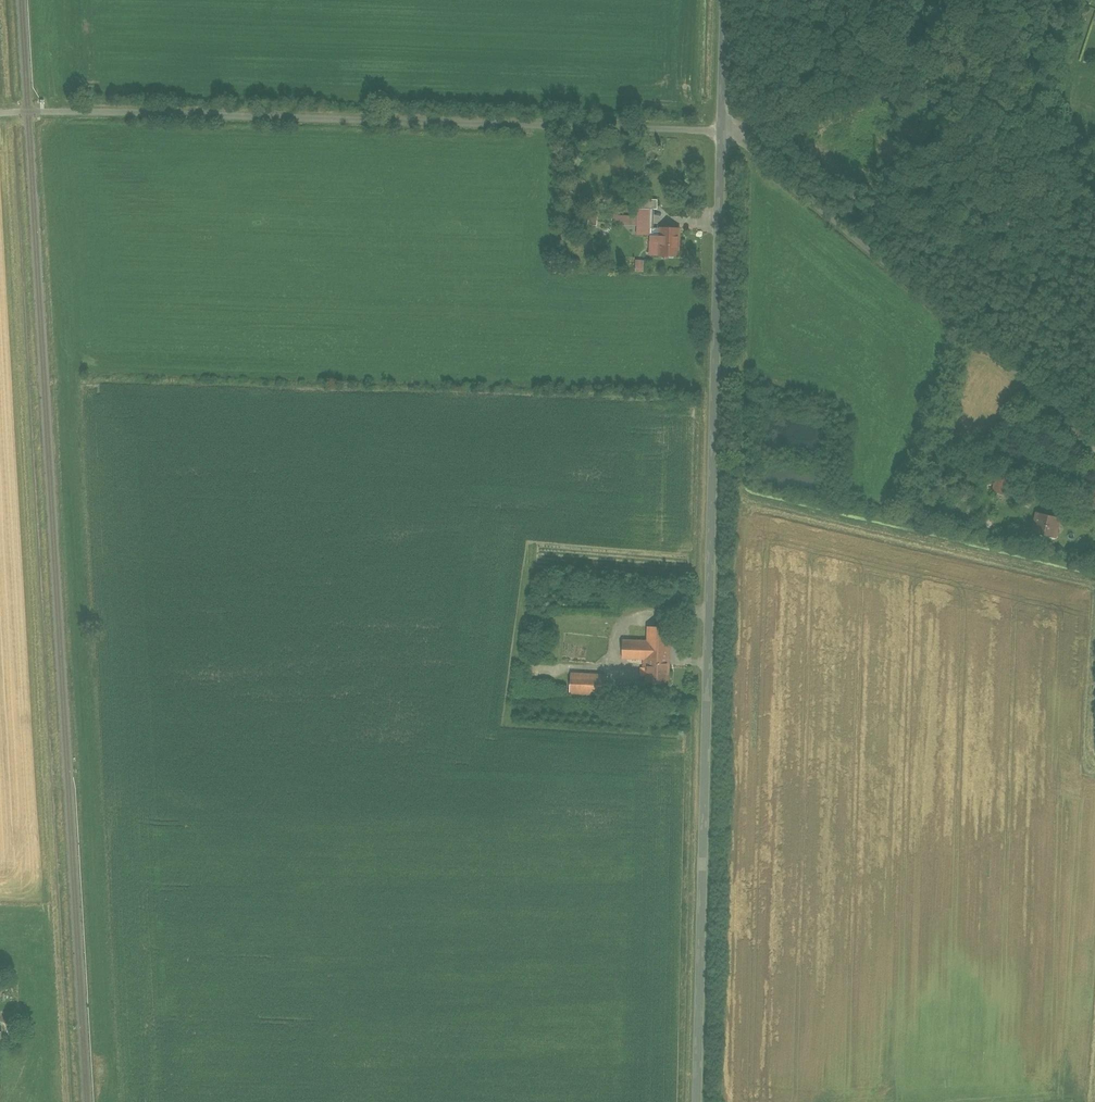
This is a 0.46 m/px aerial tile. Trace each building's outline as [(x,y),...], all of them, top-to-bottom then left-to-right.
[(661,209),(661,199),(641,198),(640,208),(655,209),(661,209)] [(655,209),(640,208),(640,212),(640,224),(640,233),(654,234),(655,209)] [(615,211),(614,223),(640,224),(640,212),(615,211)] [(601,216),(590,216),(590,225),(601,226),(601,216)] [(685,256),(686,227),(664,226),(664,234),(654,234),(653,255),(685,256)] [(1018,476),(999,471),(992,494),(1012,500),(1018,476)] [(1083,490),(1080,505),(1094,508),(1094,492),(1083,490)] [(1060,520),(1038,515),(1033,536),(1055,541),(1060,520)] [(676,628),(652,627),(651,640),(651,659),(650,682),(674,683),(676,628)] [(627,658),(651,659),(651,640),(627,640),(627,658)] [(609,675),(576,673),(574,695),(608,697),(609,675)]
